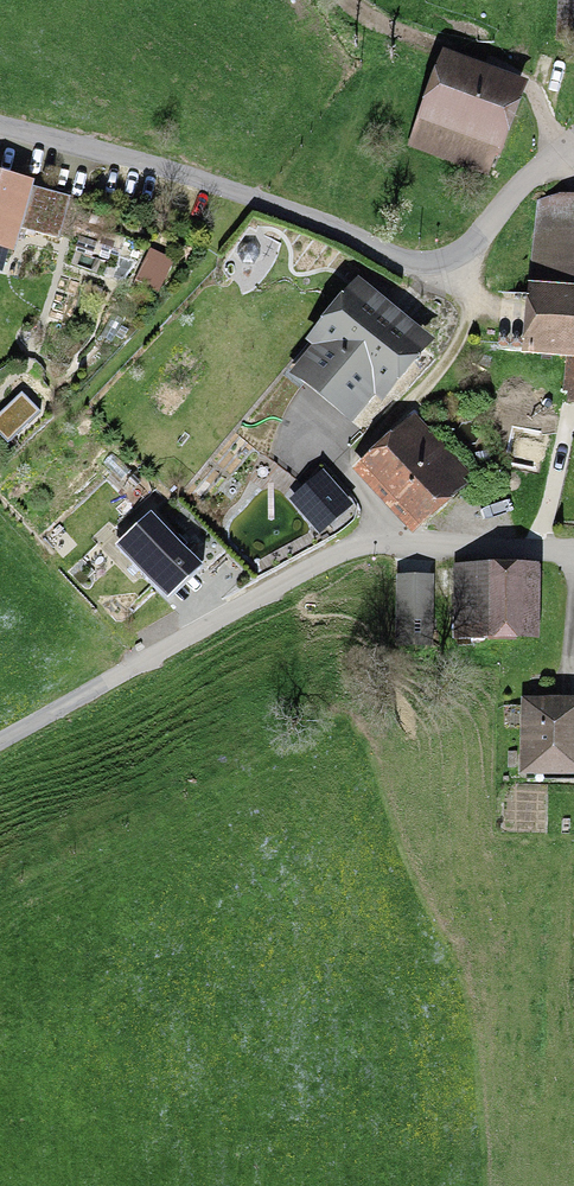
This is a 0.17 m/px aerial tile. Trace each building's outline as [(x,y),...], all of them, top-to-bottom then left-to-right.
[(466,75),(468,69),(446,60),(413,146),(481,171),(513,93),(466,75)] [(28,188),(28,186),(0,178),(0,246),(11,249),(17,226),(40,233),(51,195),(28,188)] [(535,291),(534,295),(503,292),(497,347),(568,355),(565,387),(573,388),(573,204),(541,200),(532,291),(535,291)] [(328,345),(305,373),(352,413),(376,384),(381,389),(418,345),(359,297),(323,340),(328,345)] [(21,391),(0,411),(0,434),(8,442),(40,411),(21,391)] [(545,404),(524,417),(533,432),(554,420),(545,404)] [(416,519),(467,476),(421,425),(372,470),(416,519)] [(322,525),(342,507),(322,484),(303,502),(322,525)] [(151,514),(115,548),(167,603),(203,569),(151,514)] [(487,638),(487,622),(487,580),(458,580),(458,637),(487,638)] [(487,580),(487,622),(511,622),(526,622),(527,580),(494,580),(487,580)] [(511,622),(487,622),(487,638),(495,638),(511,638),(511,622)] [(529,705),(528,769),(573,770),(573,706),(529,705)]
